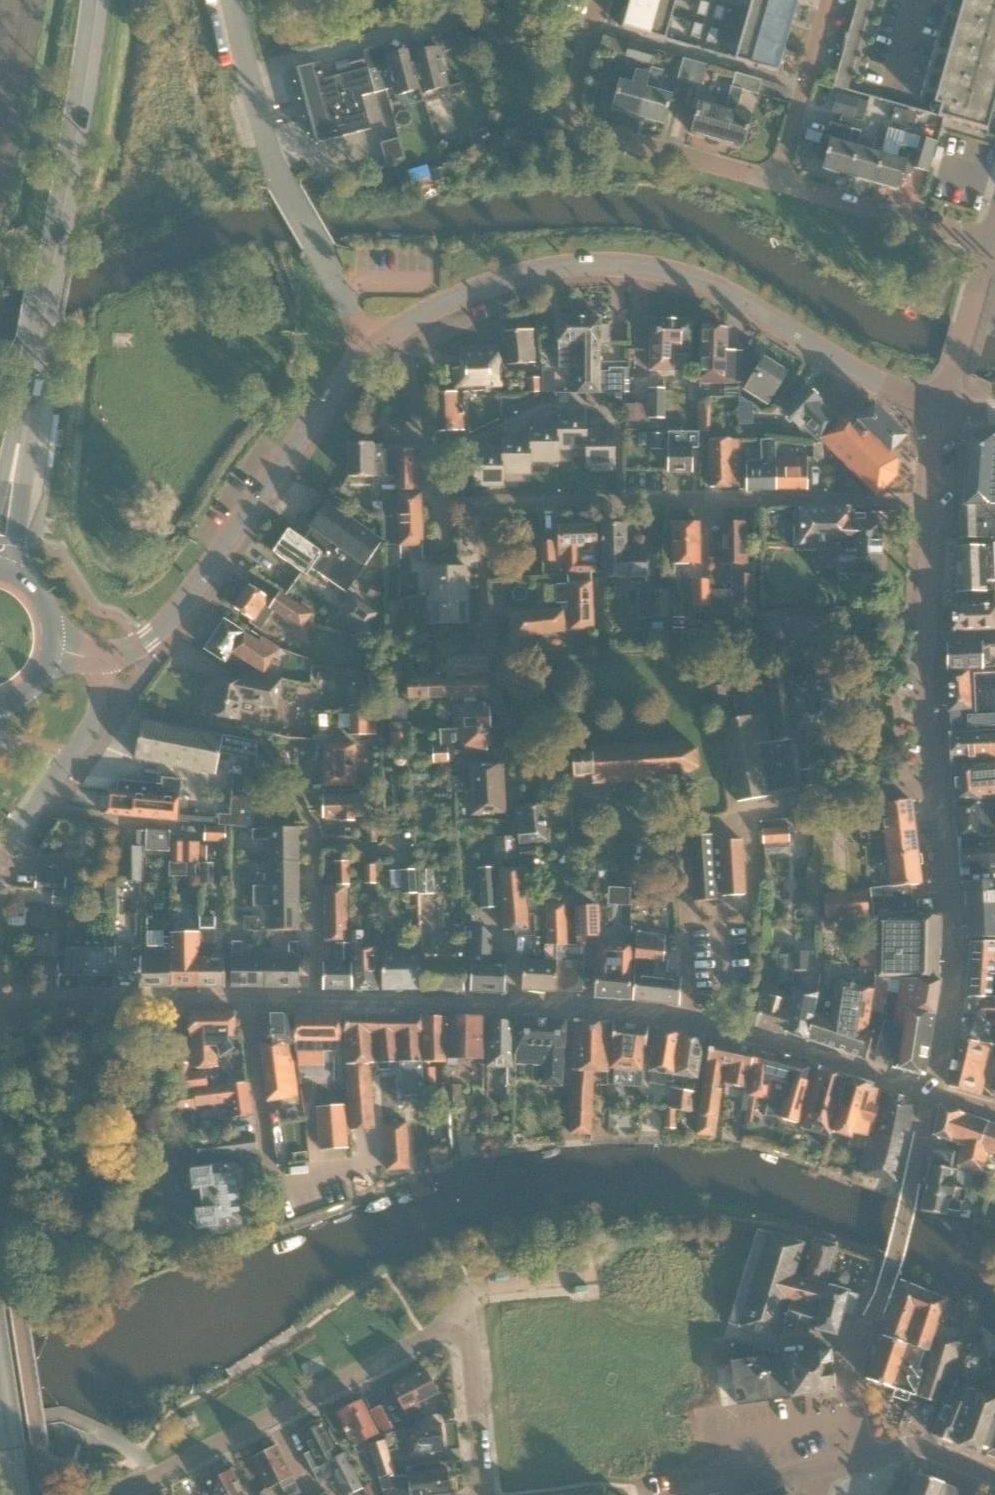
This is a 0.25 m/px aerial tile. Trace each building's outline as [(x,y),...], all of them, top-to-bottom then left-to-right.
[(629,5),(671,17),(676,0),(630,0),(629,5)] [(747,15),(790,27),(796,5),(779,0),(751,0),(747,15)] [(987,130),(994,102),(994,0),(970,0),(937,117),(987,130)] [(697,14),(705,17),(709,4),(701,1),(697,14)] [(868,14),(870,7),(856,3),(854,10),(868,14)] [(643,33),(665,39),(671,17),(629,5),(628,5),(621,28),(643,34),(643,33)] [(724,8),(716,6),(712,19),(721,21),(724,8)] [(854,10),(852,17),(866,21),(868,14),(854,10)] [(784,49),(790,27),(747,15),(741,37),(784,49)] [(864,28),(866,21),(852,17),(850,24),(864,28)] [(691,36),(699,39),(703,26),(694,23),(691,36)] [(850,24),(848,31),(862,35),(864,28),(850,24)] [(424,50),(413,53),(414,58),(421,83),(422,88),(423,92),(447,86),(449,85),(447,79),(438,48),(444,46),(445,52),(472,44),(468,31),(458,33),(456,27),(439,31),(441,35),(421,41),(424,50)] [(718,30),(710,28),(706,41),(714,43),(718,30)] [(860,42),(862,35),(848,31),(847,38),(860,42)] [(784,49),(741,37),(735,60),(757,66),(757,67),(778,72),(785,49),(784,49)] [(847,38),(845,45),(858,49),(860,42),(847,38)] [(656,50),(630,43),(626,57),(652,64),(656,50)] [(856,56),(858,49),(845,45),(843,52),(856,56)] [(382,46),(363,51),(367,66),(368,69),(375,92),(394,87),(396,95),(422,88),(421,83),(414,58),(413,53),(413,52),(412,49),(385,56),(382,46)] [(856,56),(843,52),(841,59),(854,63),(856,56)] [(363,53),(348,57),(352,70),(366,66),(363,53)] [(677,80),(689,84),(696,61),(683,58),(677,80)] [(852,70),(854,63),(841,59),(839,66),(852,70)] [(318,61),(295,68),(316,144),(371,128),(362,96),(375,92),(368,69),(367,66),(366,66),(352,70),(323,78),(318,61)] [(708,65),(696,61),(689,84),(702,87),(708,65)] [(837,73),(850,77),(852,70),(839,66),(837,73)] [(649,74),(637,116),(664,123),(672,95),(655,90),(661,70),(651,67),(649,74)] [(649,74),(636,70),(632,84),(620,80),(617,90),(605,87),(601,104),(612,107),(612,109),(637,116),(649,74)] [(726,105),(716,138),(742,145),(750,117),(735,113),(742,90),(758,94),(762,80),(735,72),(731,86),(726,105)] [(849,84),(850,77),(837,73),(835,80),(849,84)] [(835,80),(833,87),(847,91),(849,84),(835,80)] [(448,87),(451,95),(462,93),(460,84),(448,87)] [(864,120),(870,102),(837,92),(832,111),(842,114),(864,120)] [(695,118),(691,130),(716,138),(726,105),(716,103),(715,107),(713,106),(698,102),(693,118),(695,118)] [(895,108),(891,121),(912,127),(916,114),(895,108)] [(825,161),(823,169),(849,176),(857,147),(858,142),(864,120),(842,114),(839,124),(830,122),(826,137),(832,139),(826,161),(825,161)] [(888,128),(885,140),(886,141),(874,183),(899,190),(903,175),(904,176),(904,174),(907,175),(912,172),(914,165),(930,169),(937,142),(921,137),(888,128)] [(403,158),(398,138),(380,143),(385,162),(403,158)] [(886,141),(885,140),(876,138),(873,152),(857,147),(849,176),(874,183),(886,141)] [(436,182),(448,179),(444,167),(432,171),(436,182)] [(583,351),(583,317),(558,318),(558,367),(576,367),(576,393),(595,393),(595,383),(594,382),(594,373),(581,373),(581,351),(583,351)] [(581,351),(581,373),(594,373),(594,382),(595,383),(595,393),(599,393),(599,392),(610,392),(609,392),(624,392),(625,390),(626,368),(624,368),(609,368),(609,371),(599,371),(599,344),(609,344),(609,325),(600,325),(599,317),(583,317),(583,351),(581,351)] [(690,319),(651,319),(650,341),(649,370),(673,371),(673,354),(690,355),(690,342),(690,319)] [(700,326),(699,378),(700,379),(700,382),(707,382),(720,382),(740,382),(741,350),(726,350),(726,327),(700,326)] [(535,350),(533,329),(505,331),(507,364),(529,363),(528,351),(535,350)] [(500,389),(498,348),(460,350),(461,368),(453,368),(454,392),(433,393),(434,431),(464,430),(462,390),(500,389)] [(787,372),(763,357),(744,388),(768,403),(787,372)] [(698,383),(698,371),(690,371),(690,383),(698,383)] [(554,392),(554,374),(541,374),(542,392),(554,392)] [(541,392),(540,379),(526,379),(527,393),(541,392)] [(724,396),(739,396),(739,387),(724,387),(724,396)] [(817,440),(819,438),(837,419),(818,402),(820,400),(807,387),(783,411),(799,428),(803,425),(817,440)] [(648,405),(649,419),(663,418),(663,388),(648,388),(648,405)] [(750,424),(750,403),(740,397),(737,397),(738,404),(738,424),(750,424)] [(707,400),(698,400),(697,430),(707,430),(707,400)] [(837,419),(819,438),(876,494),(896,475),(897,458),(890,451),(906,436),(874,404),(858,420),(854,415),(838,418),(837,419)] [(649,425),(648,405),(626,406),(626,431),(649,431),(649,425)] [(558,449),(585,449),(585,429),(586,429),(586,408),(572,408),(572,412),(557,412),(557,421),(558,421),(558,449)] [(558,421),(557,421),(544,421),(544,424),(529,425),(529,433),(530,433),(530,461),(558,461),(558,449),(558,421)] [(600,429),(586,429),(585,429),(585,449),(585,467),(614,466),(614,426),(600,426),(600,429)] [(501,436),(501,445),(502,445),(502,473),(530,473),(530,461),(530,433),(529,433),(516,433),(516,436),(501,436)] [(664,433),(649,433),(649,459),(663,459),(664,433)] [(994,503),(994,434),(968,436),(963,503),(994,503)] [(692,440),(668,440),(667,472),(691,472),(692,440)] [(710,487),(724,486),(731,486),(739,486),(738,440),(709,440),(710,487)] [(822,459),(822,442),(813,443),(813,459),(822,459)] [(382,491),(397,490),(417,489),(416,457),(412,457),(412,448),(396,449),(396,450),(382,450),(382,443),(372,443),(347,443),(348,476),(373,476),(396,475),(397,485),(382,486),(382,491)] [(503,485),(502,473),(502,445),(501,445),(488,445),(488,448),(473,448),(473,485),(503,485)] [(776,489),(776,458),(775,458),(775,452),(760,452),(760,461),(746,461),(746,489),(776,489)] [(807,458),(776,458),(776,489),(807,489),(807,458)] [(422,558),(420,494),(398,494),(400,559),(422,558)] [(311,528),(364,565),(381,541),(326,501),(309,526),(311,528)] [(383,517),(383,502),(372,502),(373,512),(383,517)] [(963,503),(959,504),(960,538),(994,537),(994,503),(963,503)] [(848,507),(799,507),(799,544),(837,544),(836,573),(879,574),(880,522),(848,521),(848,507)] [(746,563),(746,522),(720,522),(720,542),(718,545),(718,550),(721,551),(721,565),(735,564),(735,604),(753,603),(753,563),(746,563)] [(626,551),(626,523),(601,524),(601,577),(646,577),(646,551),(626,551)] [(699,563),(698,523),(672,523),(673,563),(699,563)] [(567,574),(591,574),(591,572),(596,572),(596,562),(597,561),(597,547),(596,524),(557,525),(558,555),(566,554),(566,574),(567,574)] [(364,565),(311,528),(303,539),(288,528),(272,551),(306,575),(311,567),(347,592),(364,565)] [(555,561),(554,541),(540,541),(541,562),(555,561)] [(993,544),(993,545),(953,547),(954,591),(994,590),(994,543),(993,544)] [(430,597),(466,595),(465,565),(425,568),(426,581),(429,581),(430,597)] [(591,581),(591,574),(567,574),(568,584),(556,584),(557,602),(567,602),(567,608),(512,614),(513,637),(593,627),(592,580),(591,581)] [(709,606),(708,579),(694,579),(694,607),(709,606)] [(273,601),(249,584),(233,606),(251,619),(248,622),(259,629),(273,610),(301,630),(312,614),(280,592),(273,601)] [(669,618),(669,589),(651,590),(652,618),(669,618)] [(466,595),(430,597),(426,597),(427,609),(430,608),(431,624),(468,622),(466,595)] [(377,613),(357,598),(344,615),(365,630),(377,613)] [(952,605),(952,607),(953,630),(994,629),(994,603),(952,605)] [(787,641),(786,611),(756,612),(758,642),(787,641)] [(259,642),(224,619),(205,648),(224,660),(230,651),(263,672),(278,648),(262,638),(259,642)] [(648,631),(648,641),(668,641),(667,631),(648,631)] [(994,667),(994,644),(981,645),(981,641),(947,643),(947,670),(994,667)] [(457,656),(457,642),(441,643),(441,649),(429,649),(429,657),(455,656),(455,678),(408,680),(409,698),(489,695),(487,655),(457,656)] [(967,732),(994,731),(994,667),(947,670),(947,671),(945,671),(948,711),(965,709),(967,732)] [(217,677),(210,714),(238,719),(240,710),(252,712),(254,703),(275,707),(281,677),(241,670),(239,681),(217,677)] [(789,679),(796,739),(800,738),(799,730),(834,726),(827,674),(789,679)] [(796,739),(789,679),(789,676),(762,679),(763,689),(766,713),(765,714),(722,720),(737,801),(803,790),(802,787),(801,771),(796,739)] [(454,704),(455,728),(489,726),(488,708),(484,708),(484,703),(454,704)] [(376,733),(375,709),(367,710),(351,710),(351,734),(376,733)] [(144,719),(136,758),(214,774),(219,752),(254,759),(256,741),(222,734),(144,719)] [(489,726),(455,728),(456,751),(487,750),(486,744),(490,744),(489,726)] [(967,732),(948,733),(951,762),(975,761),(975,758),(994,757),(994,731),(967,732)] [(572,756),(573,777),(591,775),(592,781),(591,781),(592,783),(594,783),(599,782),(603,782),(603,783),(605,783),(605,782),(641,779),(641,780),(643,780),(643,779),(660,777),(660,779),(662,778),(662,777),(680,776),(681,777),(683,777),(682,776),(696,767),(697,768),(698,767),(696,749),(680,742),(589,747),(589,755),(572,756)] [(356,784),(356,743),(323,743),(324,784),(356,784)] [(504,812),(501,761),(469,763),(470,777),(454,778),(455,790),(466,789),(466,782),(470,781),(472,814),(504,812)] [(951,766),(955,801),(994,798),(994,763),(951,766)] [(801,771),(802,787),(815,785),(813,769),(801,771)] [(228,801),(226,825),(251,827),(256,776),(233,774),(230,801),(228,801)] [(177,821),(181,780),(162,778),(162,785),(117,781),(116,790),(108,790),(105,814),(177,821)] [(367,815),(367,795),(323,796),(323,816),(340,816),(340,820),(354,820),(354,815),(367,815)] [(884,831),(914,827),(910,799),(880,803),(880,804),(865,806),(867,839),(884,837),(884,831)] [(958,839),(994,836),(994,802),(980,803),(980,802),(978,802),(952,805),(956,839),(958,839)] [(546,839),(542,805),(523,807),(515,808),(518,843),(546,839)] [(813,828),(812,815),(795,817),(796,827),(813,828)] [(226,827),(205,826),(204,840),(225,841),(226,827)] [(269,862),(298,862),(297,827),(269,827),(269,828),(252,828),(252,839),(269,839),(269,862)] [(787,827),(762,828),(763,844),(763,853),(786,852),(785,843),(788,842),(787,827)] [(884,831),(887,858),(917,854),(914,827),(884,831)] [(170,830),(146,829),(145,847),(169,848),(170,830)] [(377,842),(376,829),(366,829),(367,842),(377,842)] [(712,841),(712,834),(689,835),(694,901),(716,899),(716,896),(745,894),(741,839),(712,841)] [(517,859),(515,836),(494,838),(497,861),(517,859)] [(958,839),(960,874),(974,874),(989,872),(994,871),(994,836),(958,839)] [(200,842),(170,841),(170,862),(199,862),(200,842)] [(141,847),(122,847),(122,881),(141,881),(141,847)] [(536,856),(536,848),(519,849),(520,857),(536,856)] [(887,858),(891,886),(869,888),(873,916),(889,914),(887,901),(911,898),(910,884),(921,883),(917,854),(887,858)] [(348,884),(348,861),(335,861),(335,878),(326,878),(326,886),(325,886),(326,940),(347,939),(347,884),(348,884)] [(253,886),(253,896),(298,895),(298,862),(269,862),(269,885),(253,886)] [(202,863),(202,882),(213,882),(213,863),(207,863),(202,863)] [(376,884),(376,865),(363,866),(364,884),(376,884)] [(497,907),(494,867),(475,869),(479,908),(497,907)] [(531,915),(525,915),(523,867),(500,868),(499,868),(503,930),(515,930),(515,936),(532,935),(531,915)] [(399,870),(400,872),(390,872),(391,887),(400,887),(401,894),(417,893),(416,869),(399,870)] [(35,888),(53,890),(65,890),(66,877),(36,876),(35,888)] [(963,882),(966,938),(994,936),(994,880),(963,882)] [(621,888),(620,905),(629,906),(630,889),(621,888)] [(65,890),(53,890),(53,903),(78,905),(79,891),(65,890)] [(859,969),(875,969),(871,916),(867,917),(866,891),(824,893),(825,918),(862,917),(861,924),(859,969)] [(576,945),(584,945),(585,936),(599,936),(599,906),(588,905),(588,894),(576,894),(575,936),(577,936),(576,945)] [(298,895),(253,896),(253,906),(270,906),(270,930),(299,929),(298,895)] [(435,895),(418,896),(419,922),(437,921),(435,895)] [(911,898),(887,901),(889,914),(913,911),(911,898)] [(581,991),(584,945),(576,945),(567,945),(565,903),(546,904),(547,944),(545,944),(544,962),(557,963),(555,988),(581,991)] [(31,909),(9,908),(9,916),(31,916),(31,909)] [(901,978),(939,980),(939,979),(937,979),(938,952),(900,951),(901,918),(895,918),(895,913),(889,914),(873,916),(871,916),(875,969),(876,969),(876,978),(888,978),(901,978)] [(900,951),(938,952),(939,915),(909,915),(909,918),(901,918),(900,951)] [(244,930),(257,930),(257,916),(244,916),(244,930)] [(471,963),(469,991),(504,992),(506,964),(489,963),(491,935),(483,927),(466,926),(465,942),(471,943),(470,963),(471,963)] [(199,950),(199,986),(225,986),(225,954),(215,954),(211,954),(211,951),(211,948),(215,948),(214,941),(217,941),(217,927),(215,928),(200,927),(200,931),(199,931),(199,950)] [(170,943),(170,932),(170,936),(163,936),(163,931),(147,931),(147,946),(163,946),(163,943),(170,943)] [(170,950),(171,986),(199,986),(199,950),(199,931),(170,932),(170,943),(171,950),(170,950)] [(350,963),(351,989),(377,989),(377,946),(363,946),(363,931),(350,931),(350,943),(350,963)] [(637,931),(636,941),(634,958),(635,958),(634,972),(632,1000),(679,1005),(680,978),(653,975),(654,971),(649,970),(650,959),(663,961),(665,944),(666,934),(637,931)] [(53,947),(53,957),(57,957),(58,986),(58,987),(81,987),(82,958),(83,958),(84,941),(59,941),(59,947),(53,947)] [(114,941),(84,941),(83,958),(82,958),(81,987),(114,987),(114,981),(113,981),(114,941)] [(139,982),(139,957),(137,957),(137,948),(131,948),(131,944),(120,944),(120,947),(114,947),(114,941),(113,981),(114,981),(139,982)] [(265,986),(265,958),(242,958),(242,941),(232,941),(232,957),(231,957),(230,986),(265,986)] [(288,958),(265,958),(265,986),(299,987),(299,958),(299,941),(288,941),(288,958)] [(966,997),(994,997),(994,941),(969,941),(966,997)] [(631,944),(598,942),(594,996),(630,998),(631,944)] [(350,963),(350,943),(335,943),(335,963),(323,962),(323,989),(351,989),(350,963)] [(420,951),(420,989),(421,989),(464,991),(463,964),(459,964),(459,949),(420,948),(420,951)] [(139,982),(139,986),(171,986),(170,950),(142,950),(139,950),(139,957),(139,982)] [(420,989),(420,951),(381,952),(381,989),(420,989)] [(792,970),(792,987),(793,987),(793,988),(786,1032),(806,1039),(813,1012),(814,1012),(818,994),(803,990),(802,979),(807,979),(807,970),(808,970),(808,951),(791,951),(791,954),(791,970),(792,970)] [(779,954),(780,982),(792,982),(791,970),(791,954),(779,954)] [(555,990),(555,988),(557,963),(544,962),(523,960),(521,989),(555,990)] [(888,978),(876,978),(873,991),(868,989),(835,980),(834,989),(826,988),(822,1014),(814,1012),(813,1012),(806,1039),(865,1058),(873,1031),(867,1029),(870,1011),(882,1013),(888,978)] [(924,1075),(939,980),(901,978),(896,1008),(893,1025),(884,1022),(876,1054),(893,1059),(891,1067),(924,1075)] [(793,987),(792,987),(791,986),(791,994),(762,986),(755,1025),(786,1034),(786,1032),(793,988),(793,987)] [(994,1027),(994,997),(966,997),(961,1025),(994,1027)] [(234,1035),(234,1011),(189,1012),(189,1036),(192,1036),(193,1067),(216,1066),(216,1054),(232,1053),(232,1035),(234,1035)] [(295,1044),(294,1014),(259,1014),(260,1043),(268,1100),(297,1096),(292,1055),(290,1055),(289,1044),(295,1044)] [(316,1014),(294,1014),(295,1044),(296,1050),(318,1050),(316,1014)] [(316,1014),(318,1050),(341,1050),(339,1015),(316,1014)] [(422,1060),(420,1016),(342,1015),(343,1031),(344,1037),(346,1064),(351,1130),(375,1127),(369,1061),(375,1061),(375,1072),(392,1071),(391,1060),(399,1060),(401,1096),(424,1095),(423,1083),(436,1083),(435,1068),(431,1068),(422,1068),(422,1060)] [(420,1016),(422,1060),(422,1068),(431,1068),(430,1060),(447,1060),(447,1016),(420,1016)] [(447,1016),(447,1060),(449,1060),(449,1069),(456,1069),(456,1058),(483,1058),(484,1017),(447,1016)] [(512,1062),(514,1020),(487,1019),(486,1067),(507,1068),(506,1085),(513,1085),(514,1062),(512,1062)] [(564,1021),(539,1020),(519,1019),(519,1021),(514,1020),(512,1062),(514,1062),(543,1063),(542,1084),(561,1085),(564,1021)] [(579,1070),(597,1071),(607,1072),(607,1071),(609,1071),(608,1044),(607,1044),(607,1022),(575,1020),(572,1070),(579,1070)] [(613,1021),(611,1045),(609,1065),(643,1069),(646,1046),(648,1026),(648,1025),(613,1021)] [(992,1043),(994,1042),(994,1027),(961,1025),(959,1037),(992,1043)] [(681,1032),(656,1027),(648,1026),(646,1046),(652,1047),(649,1070),(674,1074),(681,1032)] [(681,1032),(674,1074),(696,1077),(703,1036),(681,1032)] [(728,1066),(735,1042),(711,1037),(696,1134),(714,1136),(721,1089),(718,1089),(722,1065),(728,1066)] [(988,1064),(992,1043),(959,1037),(956,1037),(945,1084),(980,1094),(988,1064)] [(747,1111),(748,1095),(754,1046),(752,1045),(751,1046),(735,1042),(728,1066),(725,1083),(743,1086),(740,1111),(747,1111)] [(748,1095),(767,1098),(765,1116),(781,1119),(781,1117),(799,1123),(811,1084),(804,1081),(808,1066),(807,1066),(809,1061),(754,1046),(748,1095)] [(176,1088),(206,1084),(205,1071),(190,1073),(189,1062),(173,1064),(176,1088)] [(332,1106),(330,1064),(313,1065),(315,1107),(332,1106)] [(831,1125),(845,1075),(819,1067),(801,1128),(830,1136),(831,1130),(833,1125),(831,1125)] [(596,1075),(597,1071),(579,1070),(572,1090),(570,1133),(590,1134),(593,1078),(593,1075),(596,1075)] [(833,1125),(831,1130),(851,1136),(852,1131),(867,1135),(868,1132),(871,1133),(878,1110),(882,1091),(870,1088),(871,1084),(845,1075),(831,1125),(833,1125)] [(206,1084),(176,1088),(178,1113),(196,1111),(196,1106),(230,1102),(232,1117),(251,1114),(247,1081),(207,1086),(206,1084)] [(669,1108),(675,1109),(691,1112),(694,1091),(693,1090),(694,1083),(690,1083),(687,1085),(686,1090),(672,1088),(669,1108)] [(461,1110),(461,1085),(445,1085),(445,1110),(461,1110)] [(907,1098),(885,1091),(876,1130),(874,1135),(869,1133),(858,1173),(897,1182),(906,1138),(913,1105),(907,1098)] [(982,1170),(986,1151),(977,1149),(987,1122),(962,1113),(963,1113),(940,1105),(933,1134),(951,1140),(961,1143),(957,1164),(982,1170)] [(675,1109),(669,1108),(665,1108),(665,1128),(675,1128),(675,1109)] [(196,1131),(193,1113),(180,1115),(182,1133),(196,1131)] [(331,1135),(321,1136),(323,1164),(348,1162),(345,1119),(330,1120),(331,1135)] [(409,1168),(406,1122),(384,1123),(387,1169),(409,1168)] [(987,1122),(977,1149),(986,1151),(993,1154),(994,1147),(994,1125),(987,1122)] [(257,1152),(254,1134),(197,1140),(199,1160),(257,1152)] [(953,1152),(938,1149),(936,1158),(930,1157),(926,1180),(921,1210),(945,1214),(969,1219),(972,1203),(963,1202),(965,1189),(954,1187),(957,1170),(950,1169),(953,1152)] [(242,1223),(234,1164),(213,1167),(191,1170),(186,1176),(187,1185),(192,1189),(196,1190),(198,1207),(195,1209),(191,1215),(192,1224),(198,1228),(209,1227),(242,1223)] [(849,1292),(823,1284),(799,1277),(809,1245),(757,1229),(728,1323),(770,1337),(774,1336),(775,1333),(781,1335),(785,1322),(818,1332),(819,1329),(836,1335),(849,1292)] [(813,1246),(809,1245),(799,1277),(823,1284),(835,1245),(815,1239),(813,1246)] [(906,1344),(926,1351),(932,1335),(945,1298),(899,1282),(891,1305),(916,1314),(906,1344)] [(916,1314),(891,1305),(881,1334),(866,1378),(911,1394),(926,1351),(906,1344),(916,1314)] [(926,1351),(911,1394),(939,1404),(960,1344),(932,1335),(926,1351)] [(978,1348),(968,1370),(984,1377),(994,1355),(978,1348)] [(834,1390),(829,1350),(785,1356),(785,1358),(766,1360),(766,1357),(731,1362),(737,1404),(834,1390)] [(382,1406),(393,1428),(411,1422),(406,1413),(422,1405),(420,1401),(438,1392),(427,1371),(421,1374),(420,1371),(391,1386),(397,1398),(382,1406)] [(931,1436),(957,1446),(975,1389),(977,1385),(959,1379),(952,1398),(947,1397),(931,1436)] [(975,1389),(957,1446),(979,1454),(994,1409),(994,1397),(975,1389)] [(377,1433),(361,1401),(336,1414),(353,1446),(377,1433)] [(382,1432),(387,1430),(393,1428),(382,1406),(381,1407),(380,1406),(371,1411),(382,1432)] [(979,1454),(985,1456),(986,1454),(994,1458),(994,1409),(979,1454)] [(362,1489),(344,1453),(338,1456),(322,1423),(317,1425),(313,1424),(307,1428),(306,1431),(302,1433),(310,1450),(305,1453),(319,1482),(333,1474),(344,1494),(349,1494),(362,1489)] [(392,1431),(396,1443),(407,1439),(409,1458),(424,1456),(423,1452),(445,1450),(442,1423),(406,1427),(392,1431)] [(387,1452),(389,1451),(384,1434),(383,1434),(385,1439),(368,1444),(379,1479),(393,1475),(395,1474),(387,1452)] [(277,1446),(251,1459),(267,1488),(279,1481),(286,1494),(296,1494),(301,1492),(277,1446)] [(395,1476),(396,1487),(410,1486),(411,1494),(431,1494),(447,1493),(449,1493),(447,1471),(447,1469),(409,1473),(395,1475),(395,1476)] [(230,1470),(206,1482),(213,1494),(243,1494),(230,1470)] [(944,1484),(944,1483),(917,1473),(909,1494),(976,1494),(944,1484)]
